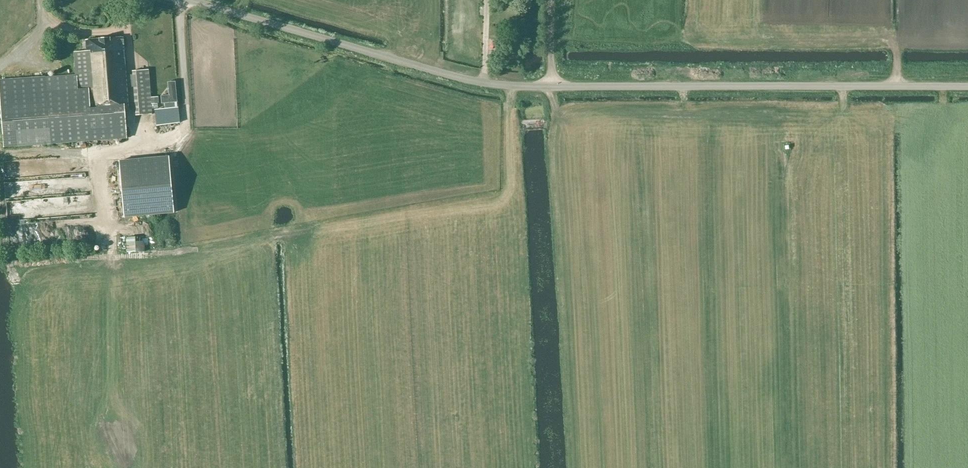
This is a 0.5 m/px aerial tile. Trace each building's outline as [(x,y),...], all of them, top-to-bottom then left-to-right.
[(85,40),(85,50),(75,51),(76,75),(0,80),(0,100),(3,147),(127,138),(125,108),(128,108),(123,37),(85,40)] [(148,70),(133,71),(136,115),(152,114),(151,104),(158,104),(158,97),(151,97),(148,70)] [(169,157),(119,161),(124,217),(174,213),(169,157)] [(166,231),(163,237),(172,241),(175,235),(166,231)]
